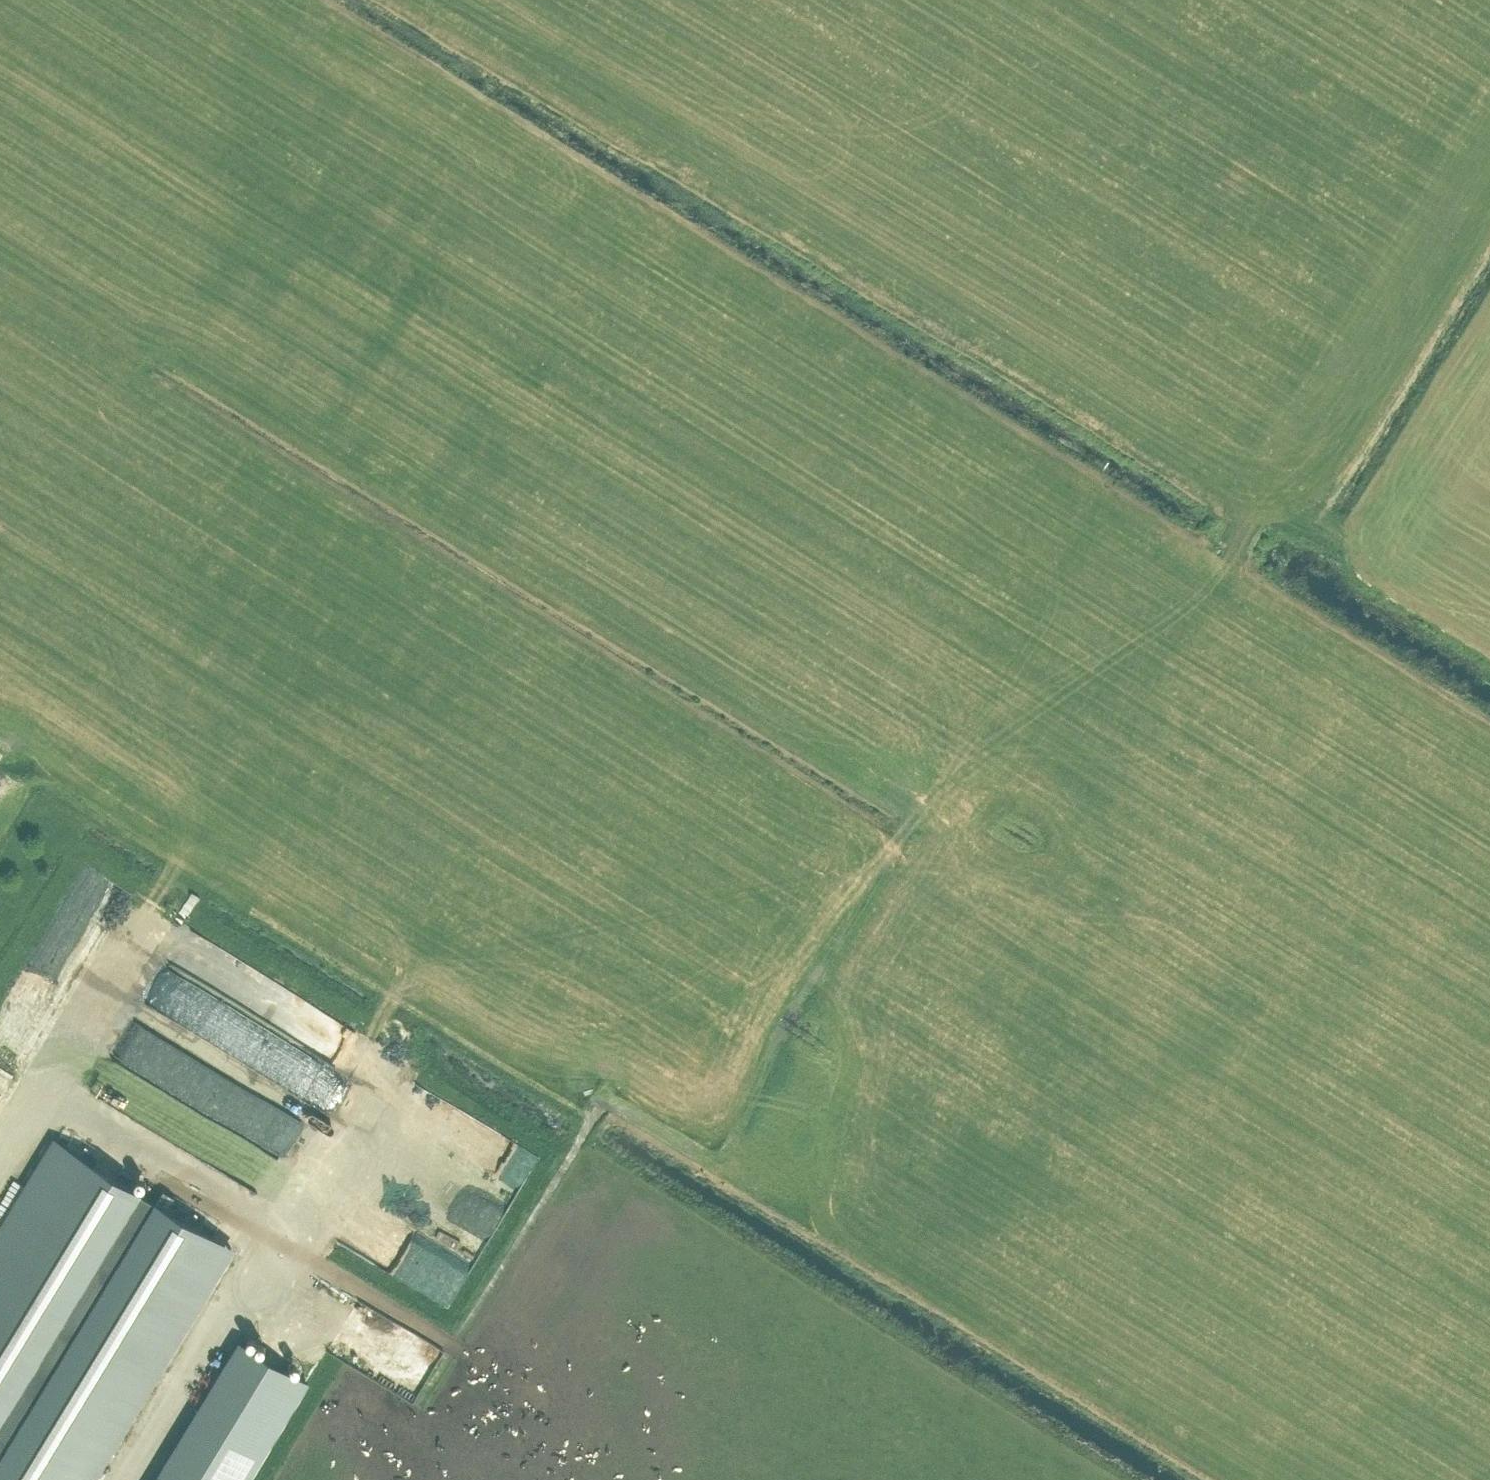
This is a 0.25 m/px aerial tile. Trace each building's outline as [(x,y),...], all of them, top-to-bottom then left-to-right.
[(232,1246),(58,1139),(0,1233),(0,1479),(88,1479),(232,1246)] [(238,1342),(153,1479),(247,1479),(306,1384),(238,1342)]
